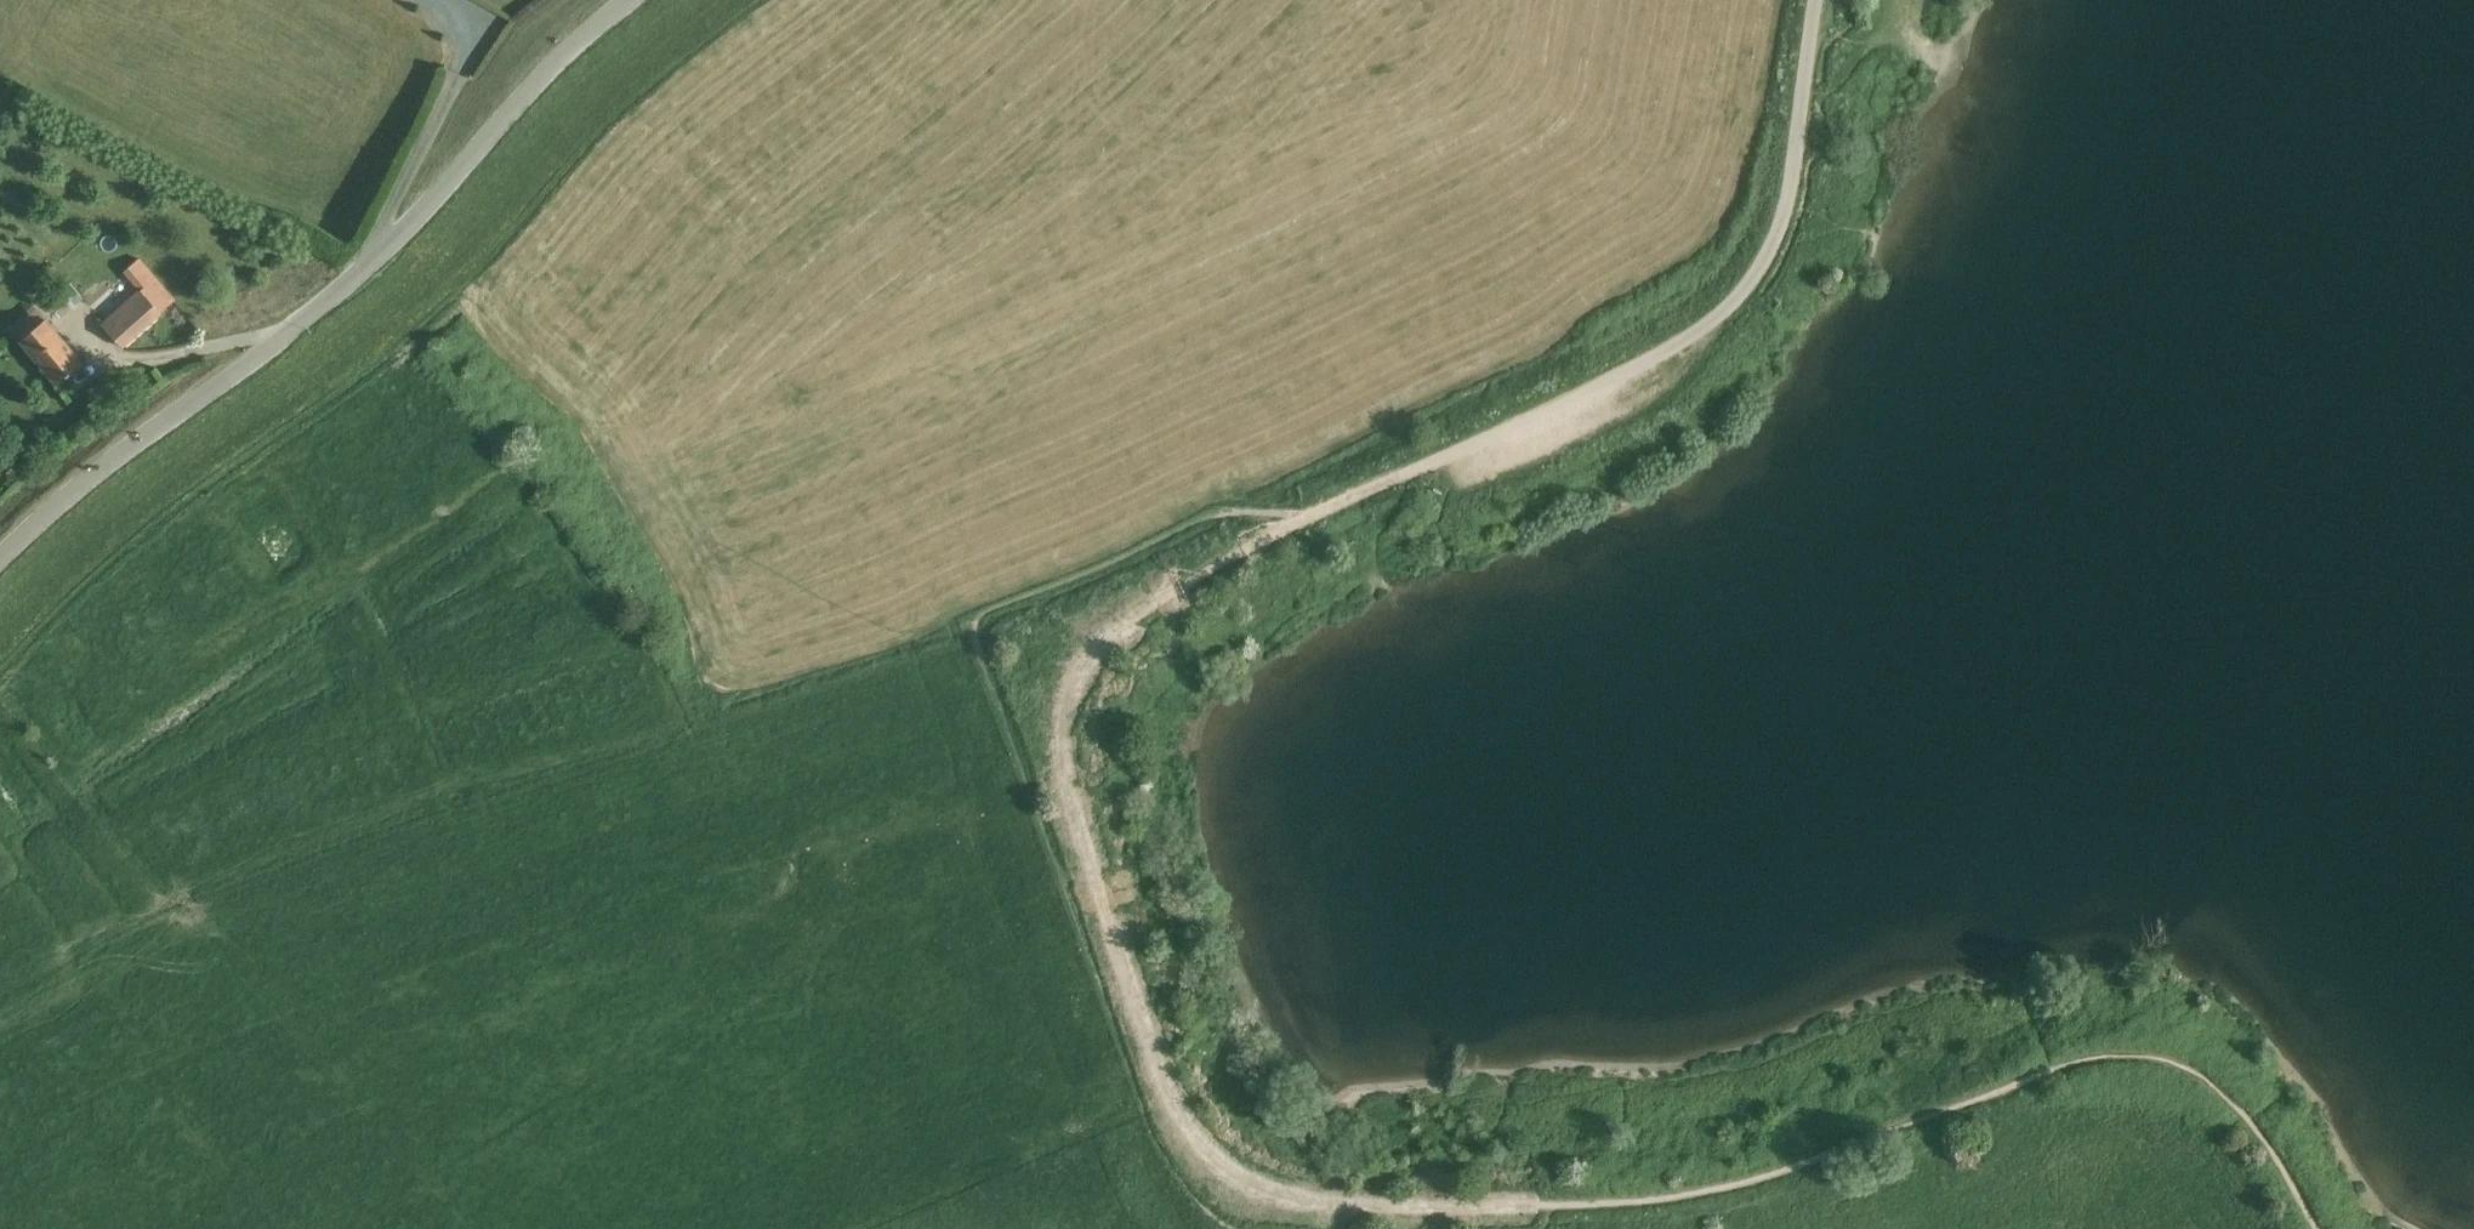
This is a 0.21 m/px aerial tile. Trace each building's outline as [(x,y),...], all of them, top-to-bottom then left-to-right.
[(121,345),(174,300),(155,277),(102,322),(121,345)] [(46,318),(20,339),(57,384),(83,363),(46,318)]
